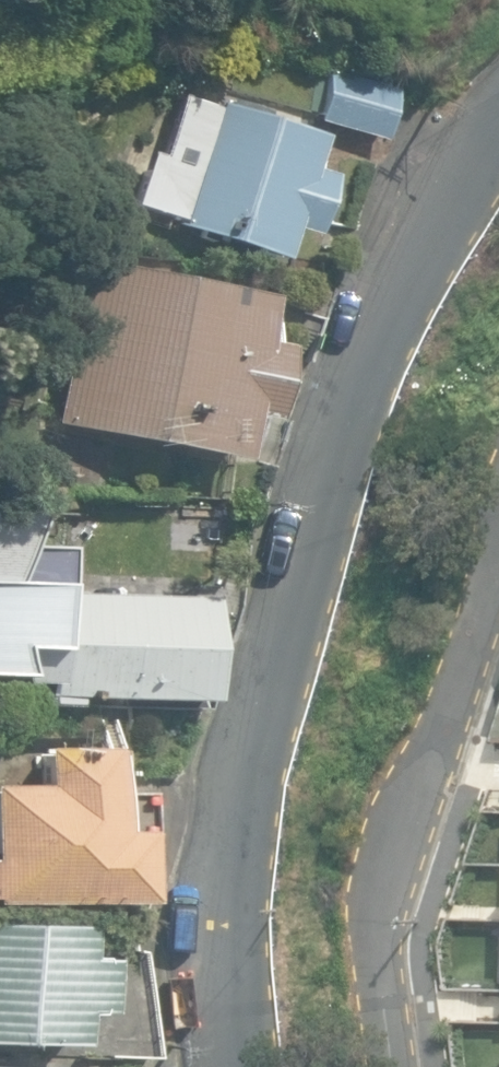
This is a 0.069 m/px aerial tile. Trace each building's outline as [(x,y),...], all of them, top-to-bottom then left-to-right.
[(319,117),(384,135),(398,87),(336,66),(319,117)] [(170,223),(280,260),(292,227),(314,234),(333,175),(311,167),(308,166),(319,135),(212,99),(184,181),(145,167),(133,203),(173,216),(170,223)] [(54,425),(236,461),(245,417),(267,422),(282,348),(262,344),(271,299),(87,262),(54,425)] [(41,334),(69,339),(77,290),(48,285),(41,334)] [(64,548),(13,546),(0,584),(0,676),(20,676),(19,688),(50,689),(49,709),(70,710),(71,697),(201,701),(205,596),(63,592),(64,548)] [(135,909),(140,897),(140,839),(149,839),(150,795),(114,795),(114,758),(103,758),(103,748),(36,747),(36,784),(0,784),(0,903),(105,901),(114,908),(135,909)] [(74,1045),(74,1014),(101,1015),(102,957),(76,956),(77,924),(0,922),(0,1043),(74,1045)]
